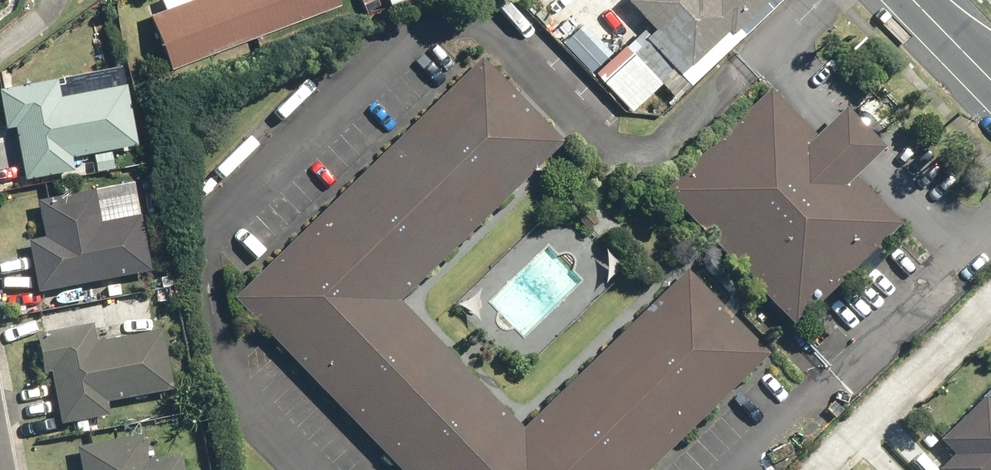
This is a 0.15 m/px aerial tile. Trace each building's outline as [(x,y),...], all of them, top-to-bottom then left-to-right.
[(169,62),(334,0),(190,0),(151,15),(169,62)] [(663,40),(613,85),(632,106),(748,0),(718,0),(715,3),(712,0),(635,0),(630,4),(663,40)] [(409,469),(656,469),(775,352),(686,264),(520,431),(396,309),(563,142),(476,56),(234,297),(409,469)] [(66,156),(132,146),(123,93),(59,103),(56,85),(0,94),(0,97),(5,128),(17,126),(23,163),(26,177),(69,169),(66,156)] [(768,89),(660,191),(791,329),(900,228),(853,179),(882,151),(843,110),(814,137),(768,89)] [(94,192),(37,203),(44,241),(29,243),(36,288),(143,271),(136,226),(102,231),(94,192)] [(104,415),(101,398),(165,388),(157,336),(92,347),(89,330),(37,340),(43,374),(53,372),(58,405),(59,405),(62,422),(104,415)] [(930,461),(938,469),(990,469),(990,401),(930,461)] [(83,469),(177,469),(175,463),(146,468),(140,438),(79,451),(83,469)]
